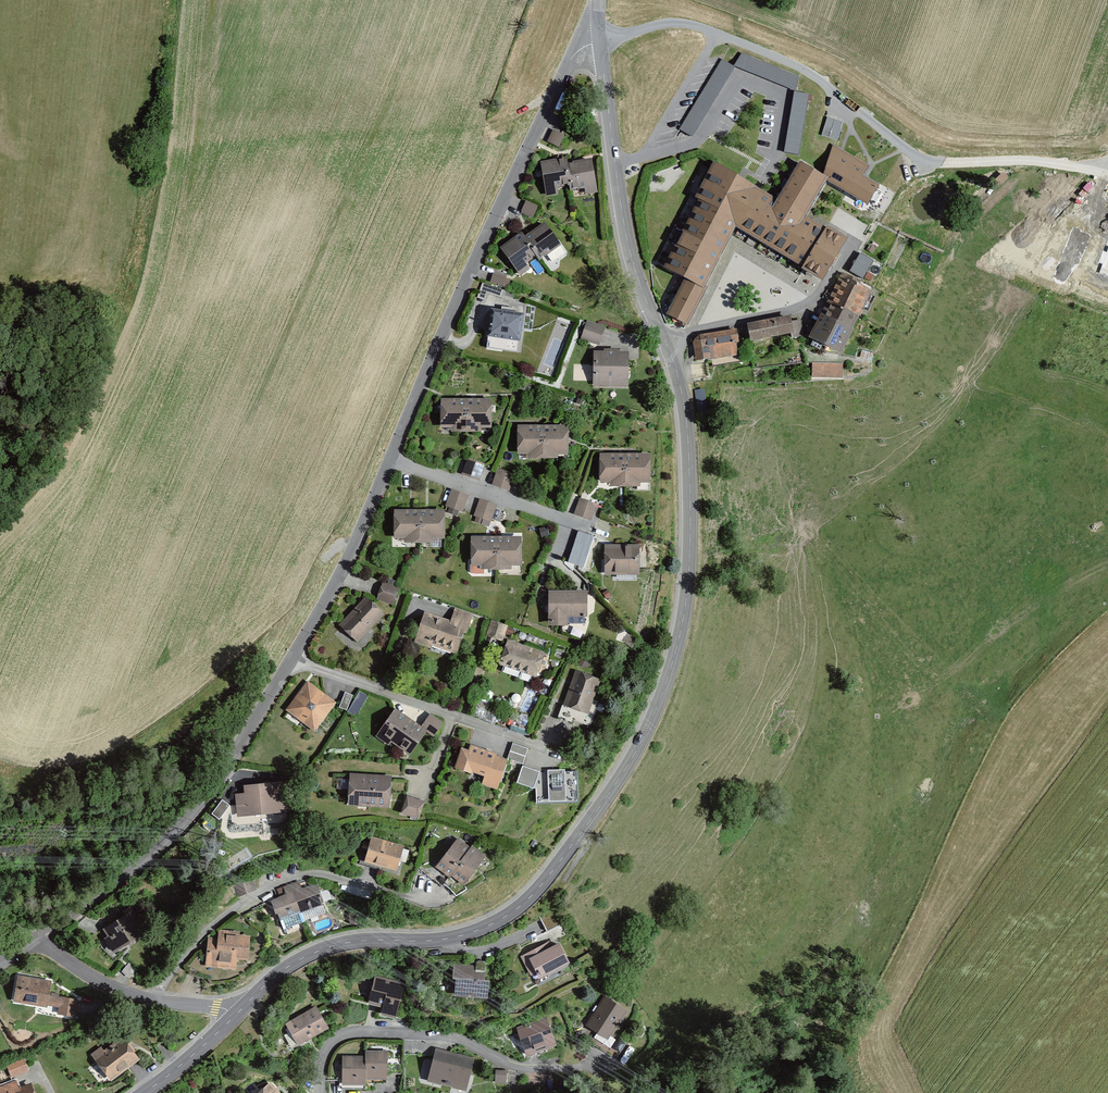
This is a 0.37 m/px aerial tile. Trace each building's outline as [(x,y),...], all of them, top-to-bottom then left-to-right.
[(734,66),(796,91),(799,76),(742,53),(734,66)] [(679,129),(692,137),(735,67),(722,59),(679,129)] [(799,155),(810,94),(794,92),(784,152),(799,155)] [(574,103),(566,100),(562,112),(569,115),(574,103)] [(821,135),(837,140),(843,122),(828,117),(821,135)] [(564,135),(553,129),(547,142),(558,147),(564,135)] [(827,179),(868,206),(879,186),(863,176),(869,166),(832,145),(822,176),(827,179)] [(567,157),(540,162),(545,196),(559,194),(558,187),(571,185),(567,163),(567,157)] [(592,159),(567,163),(571,185),(573,197),(598,193),(592,159)] [(698,200),(663,268),(685,279),(666,314),(687,325),(708,286),(705,285),(736,227),(822,281),(847,238),(806,214),(827,179),(822,176),(799,162),(776,199),(714,161),(695,198),(698,200)] [(539,208),(528,203),(524,214),(535,218),(539,208)] [(545,224),(527,237),(542,257),(543,259),(550,255),(554,260),(565,252),(545,224)] [(523,232),(501,249),(522,276),(532,269),(530,265),(542,257),(527,237),(523,232)] [(859,252),(851,272),(874,281),(882,261),(859,252)] [(875,287),(842,271),(810,337),(843,352),(875,287)] [(512,280),(495,274),(492,282),(509,287),(512,280)] [(527,315),(494,310),(489,347),(521,352),(527,315)] [(792,316),(747,324),(752,347),(770,344),(769,338),(795,333),(792,316)] [(605,327),(587,321),(581,339),(600,345),(605,327)] [(693,337),(696,360),(741,353),(738,330),(693,337)] [(629,352),(594,351),(593,385),(627,387),(629,352)] [(814,362),(813,378),(843,376),(843,362),(814,362)] [(482,431),(482,428),(492,428),(492,398),(441,399),(441,428),(451,428),(451,431),(482,431)] [(572,427),(519,427),(519,454),(531,455),(531,461),(561,461),(562,455),(571,455),(572,427)] [(629,456),(602,456),(602,484),(615,484),(615,489),(629,489),(629,456)] [(656,456),(629,456),(629,489),(642,489),(642,485),(656,485),(656,456)] [(516,475),(499,469),(494,484),(511,490),(516,475)] [(470,496),(452,489),(446,506),(464,513),(470,496)] [(599,505),(582,498),(576,515),(593,521),(599,505)] [(498,506),(481,500),(475,516),(492,522),(498,506)] [(394,539),(404,539),(404,542),(435,542),(435,539),(445,539),(445,510),(394,510),(394,539)] [(591,542),(573,535),(566,554),(583,560),(591,542)] [(522,536),(471,536),(471,566),(481,566),(481,570),(512,569),(512,566),(522,566),(522,536)] [(642,546),(606,545),(604,573),(641,575),(642,546)] [(401,588),(384,583),(378,601),(395,606),(401,588)] [(549,590),(549,625),(569,625),(569,618),(588,618),(588,590),(549,590)] [(367,596),(339,624),(358,643),(386,614),(367,596)] [(454,610),(451,619),(425,611),(416,641),(458,654),(465,628),(469,629),(473,615),(454,610)] [(509,626),(492,620),(487,637),(504,642),(509,626)] [(508,640),(500,665),(537,677),(545,652),(508,640)] [(593,661),(582,657),(578,667),(589,671),(593,661)] [(602,680),(577,671),(564,707),(589,715),(602,680)] [(286,711),(316,733),(338,704),(308,682),(286,711)] [(370,697),(361,692),(349,713),(358,718),(370,697)] [(347,693),(341,708),(348,711),(353,695),(347,693)] [(446,724),(432,714),(423,727),(396,709),(378,735),(411,758),(428,733),(436,739),(446,724)] [(508,759),(463,744),(454,769),(484,779),(482,785),(498,790),(508,759)] [(529,749),(514,744),(509,759),(524,764),(529,749)] [(536,783),(537,804),(580,802),(579,771),(540,772),(523,766),(517,782),(534,788),(536,783)] [(351,774),(349,806),(392,809),(394,777),(351,774)] [(235,787),(238,818),(291,813),(288,782),(235,787)] [(408,796),(402,815),(421,820),(426,802),(408,796)] [(222,799),(211,813),(220,817),(230,804),(222,799)] [(406,846),(373,837),(366,864),(399,872),(406,846)] [(473,846),(471,849),(458,839),(437,868),(451,879),(453,876),(466,885),(487,856),(473,846)] [(319,884),(304,890),(301,883),(285,889),(288,895),(274,900),(281,920),(326,904),(319,884)] [(98,929),(115,954),(149,932),(133,907),(98,929)] [(220,934),(220,939),(209,938),(206,968),(237,971),(238,961),(249,962),(251,936),(220,934)] [(558,941),(522,959),(535,983),(570,966),(558,941)] [(453,980),(456,980),(455,997),(490,1000),(491,980),(485,980),(486,967),(454,965),(453,980)] [(398,1011),(405,983),(376,976),(369,1005),(382,1008),(380,1017),(396,1021),(398,1011)] [(79,1000),(61,997),(61,999),(51,997),(53,982),(18,977),(14,1004),(49,1009),(50,1007),(59,1008),(58,1016),(77,1019),(79,1000)] [(630,1012),(606,997),(587,1028),(611,1043),(630,1012)] [(318,1008),(286,1025),(299,1047),(330,1030),(318,1008)] [(547,1019),(515,1030),(526,1059),(557,1048),(547,1019)] [(97,1063),(111,1082),(141,1060),(126,1041),(97,1063)] [(435,1050),(427,1083),(466,1092),(467,1092),(476,1059),(435,1050)] [(367,1057),(343,1056),(343,1087),(368,1087),(368,1082),(389,1082),(390,1051),(367,1051),(367,1057)] [(25,1058),(7,1065),(12,1079),(30,1072),(25,1058)] [(495,1069),(495,1082),(506,1081),(507,1069),(495,1069)] [(271,1082),(259,1092),(280,1092),(271,1082)] [(0,1090),(0,1092),(36,1092),(33,1085),(18,1090),(16,1084),(0,1090)]
